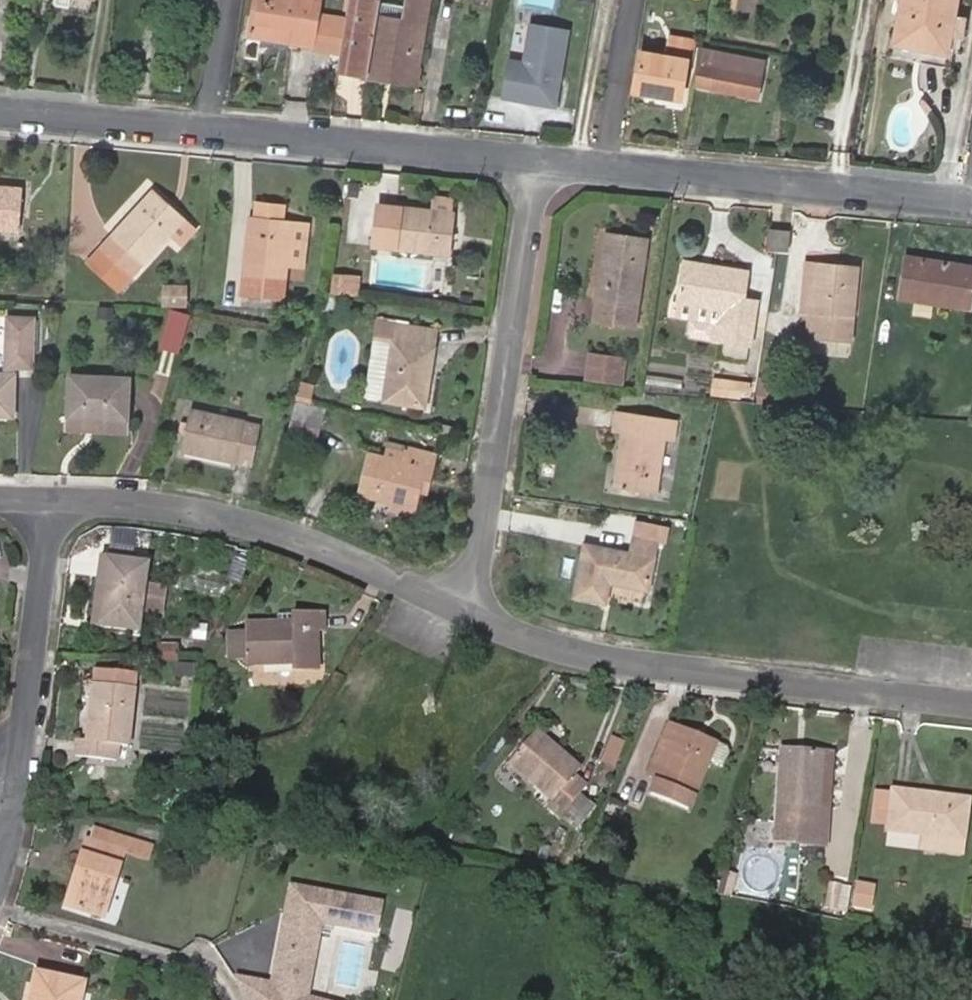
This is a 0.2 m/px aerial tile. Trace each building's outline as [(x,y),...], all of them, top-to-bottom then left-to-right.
[(312,44),(316,24),(319,0),(302,0),(298,26),(260,20),(250,19),(248,35),(312,44)] [(260,20),(298,26),(302,0),(263,0),(260,20)] [(337,71),(368,76),(369,69),(391,72),(390,80),(415,84),(428,0),(406,0),(403,20),(379,17),(382,0),(349,0),(344,28),(341,49),(337,71)] [(894,43),(947,52),(956,0),(901,0),(894,43)] [(501,96),(553,105),(566,29),(529,23),(522,62),(507,59),(501,96)] [(316,24),(312,44),(341,49),(344,28),(316,24)] [(640,52),(634,89),(681,97),(686,70),(689,70),(694,40),(668,36),(665,56),(640,52)] [(757,97),(764,61),(702,49),(695,85),(757,97)] [(23,189),(0,187),(0,230),(20,232),(23,189)] [(98,251),(130,279),(170,235),(181,244),(194,229),(152,193),(98,251)] [(434,198),(433,211),(451,213),(453,200),(434,198)] [(258,202),(255,218),(282,220),(284,205),(258,202)] [(451,213),(433,211),(378,204),(374,245),(450,254),(455,213),(451,213)] [(282,220),(255,218),(252,218),(242,297),(283,301),(288,263),(293,222),(282,220)] [(293,222),(288,263),(306,265),(312,224),(293,222)] [(770,229),(767,248),(787,251),(789,232),(770,229)] [(608,234),(594,321),(633,327),(646,239),(608,234)] [(98,251),(88,263),(119,290),(130,279),(98,251)] [(907,257),(900,297),(969,308),(971,291),(971,267),(907,257)] [(715,321),(712,341),(753,347),(759,308),(742,305),(743,296),(747,272),(684,262),(676,315),(715,321)] [(802,311),(813,312),(818,264),(807,263),(802,311)] [(818,264),(813,312),(811,336),(850,341),(857,268),(818,264)] [(334,293),(358,297),(361,278),(337,274),(334,293)] [(168,285),(166,305),(184,306),(186,287),(168,285)] [(743,296),(742,305),(759,308),(760,299),(743,296)] [(172,312),(161,348),(178,353),(189,317),(172,312)] [(676,315),(673,334),(712,341),(715,321),(676,315)] [(6,368),(33,368),(34,318),(7,317),(6,368)] [(384,399),(425,405),(436,329),(378,321),(375,340),(392,343),(384,399)] [(290,348),(304,351),(307,337),(292,334),(290,348)] [(611,385),(615,356),(589,353),(585,382),(611,385)] [(624,357),(615,356),(611,385),(620,386),(624,357)] [(15,417),(15,375),(0,375),(0,416),(15,417)] [(70,429),(128,430),(129,377),(71,376),(70,429)] [(760,377),(756,401),(773,403),(777,380),(760,377)] [(738,398),(739,392),(747,393),(748,384),(715,379),(713,394),(738,398)] [(296,405),(287,436),(316,444),(324,413),(296,405)] [(181,451),(252,466),(262,425),(190,409),(181,451)] [(615,487),(656,494),(664,439),(674,441),(677,420),(617,411),(613,433),(622,435),(615,487)] [(427,467),(435,469),(439,456),(410,449),(409,454),(387,449),(385,457),(369,453),(358,494),(391,504),(390,509),(414,516),(420,492),(427,467)] [(420,492),(428,494),(435,469),(427,467),(420,492)] [(635,539),(657,543),(663,544),(667,527),(636,522),(632,539),(635,539)] [(675,534),(686,536),(687,524),(677,523),(675,534)] [(657,543),(635,539),(632,554),(654,558),(657,543)] [(654,558),(632,554),(585,546),(575,596),(607,601),(611,582),(648,588),(654,558)] [(108,559),(98,626),(139,632),(148,565),(108,559)] [(294,664),(294,670),(319,669),(318,631),(324,631),(324,613),(292,614),(292,622),(228,625),(230,667),(294,664)] [(194,624),(192,640),(205,641),(206,626),(194,624)] [(158,653),(179,654),(179,644),(158,643),(158,653)] [(178,662),(179,654),(158,653),(157,662),(178,662)] [(183,660),(181,677),(193,678),(195,661),(183,660)] [(75,756),(118,761),(120,745),(128,746),(136,687),(136,675),(96,670),(94,682),(87,739),(78,739),(75,756)] [(648,776),(657,779),(679,726),(671,722),(648,776)] [(679,726),(657,779),(650,794),(688,810),(709,761),(716,743),(717,742),(679,726)] [(586,787),(574,776),(580,770),(537,731),(509,761),(552,800),(547,806),(559,817),(586,787)] [(716,743),(709,761),(721,766),(726,764),(731,753),(729,748),(716,743)] [(813,825),(826,826),(827,808),(815,807),(819,752),(784,750),(776,843),(812,845),(813,825)] [(819,752),(815,807),(827,808),(832,753),(819,752)] [(922,835),(963,840),(968,800),(893,791),(888,831),(922,835)] [(813,825),(812,845),(825,846),(826,826),(813,825)] [(125,853),(147,860),(152,843),(95,826),(90,842),(125,853)] [(963,840),(922,835),(920,848),(962,854),(963,840)] [(125,853),(90,842),(87,853),(83,852),(76,875),(80,876),(70,908),(105,919),(125,853)] [(66,906),(70,908),(80,876),(76,875),(66,906)] [(830,882),(825,908),(842,912),(848,885),(830,882)] [(275,987),(309,994),(321,934),(314,932),(316,922),(377,935),(383,907),(297,890),(294,908),(296,908),(294,918),(289,917),(275,987)] [(856,890),(851,912),(861,913),(865,892),(856,890)] [(37,972),(31,999),(82,999),(86,982),(37,972)] [(234,980),(249,999),(307,999),(309,994),(275,987),(234,980)]
